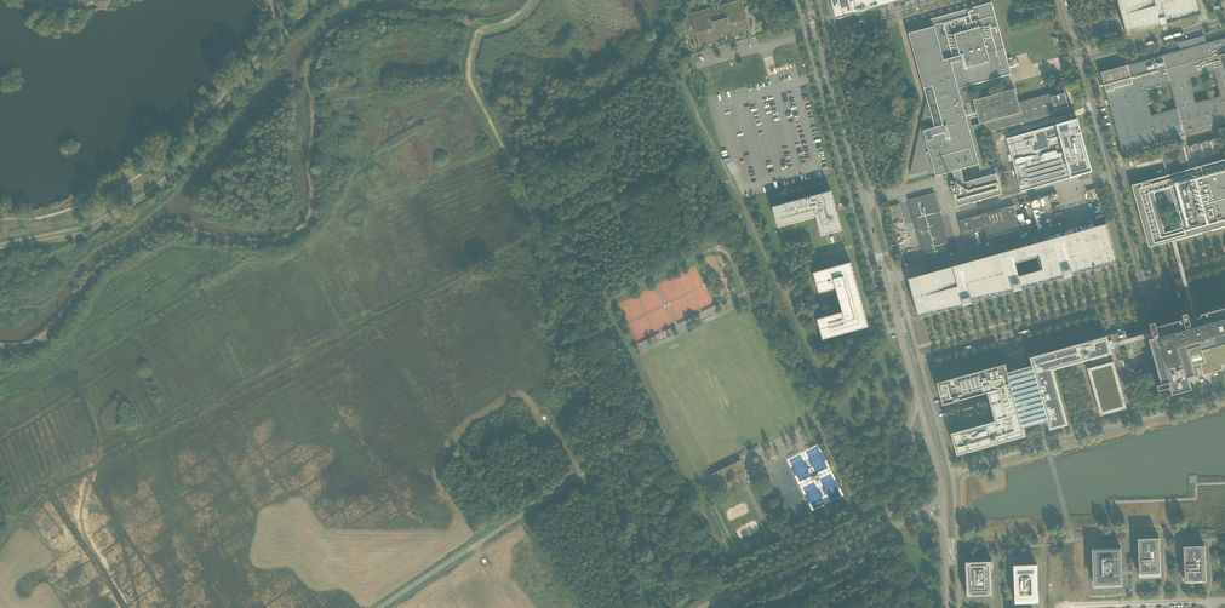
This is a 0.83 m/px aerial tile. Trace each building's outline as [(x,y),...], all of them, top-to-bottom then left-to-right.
[(700,47),(699,45),(723,39),(722,36),(725,35),(726,38),(750,31),(750,33),(747,19),(746,19),(745,20),(744,17),(743,14),(745,14),(741,0),(741,1),(717,8),(718,10),(715,10),(715,9),(691,15),(691,14),(690,14),(694,28),(696,27),(698,36),(697,36),(696,36),(699,47),(700,47)] [(833,7),(834,10),(836,19),(854,14),(882,6),(905,0),(831,0),(833,7)] [(1124,26),(1127,36),(1201,15),(1199,5),(1197,0),(1117,0),(1123,22),(1124,26)] [(957,207),(1002,194),(998,178),(1000,177),(997,167),(984,171),(973,130),(987,126),(989,132),(1070,109),(1065,91),(1019,104),(1015,90),(974,101),(980,124),(971,126),(961,88),(1011,74),(992,2),(931,19),(933,27),(909,34),(927,97),(928,97),(911,174),(928,169),(929,174),(935,172),(936,176),(953,171),(957,185),(951,186),(957,207)] [(1207,44),(1205,36),(1187,41),(1189,49),(1101,73),(1123,152),(1181,136),(1184,135),(1224,124),(1224,39),(1207,44)] [(1077,120),(1007,139),(1021,189),(1022,191),(1081,174),(1092,172),(1089,161),(1088,157),(1087,156),(1081,132),(1080,129),(1077,120)] [(1193,168),(1184,137),(1184,135),(1181,136),(1184,147),(1185,151),(1171,155),(1175,168),(1189,164),(1190,169),(1193,168)] [(1224,226),(1224,160),(1193,168),(1190,169),(1167,176),(1132,185),(1149,247),(1170,242),(1175,240),(1224,226)] [(822,236),(842,230),(831,191),(773,207),(778,228),(816,217),(817,219),(822,236)] [(913,219),(925,260),(937,257),(936,256),(939,255),(940,256),(951,253),(940,211),(934,193),(920,197),(908,200),(914,219),(913,219)] [(893,219),(903,217),(899,204),(890,206),(893,219)] [(962,233),(979,228),(984,227),(989,243),(1021,234),(1013,205),(958,221),(962,233)] [(912,292),(916,307),(919,319),(957,308),(1012,293),(1118,263),(1107,224),(908,279),(912,292)] [(1192,318),(1196,317),(1175,240),(1170,242),(1192,318)] [(823,340),(869,327),(864,310),(861,300),(851,262),(839,266),(826,270),(826,269),(814,273),(819,293),(837,288),(840,302),(843,312),(817,319),(823,340)] [(1172,395),(1192,389),(1188,377),(1195,375),(1193,366),(1200,364),(1203,374),(1222,369),(1221,364),(1224,363),(1224,308),(1200,315),(1201,318),(1199,319),(1198,316),(1196,317),(1192,318),(1192,321),(1190,322),(1188,314),(1182,315),(1183,320),(1157,327),(1155,323),(1150,324),(1151,329),(1130,335),(1135,355),(1152,350),(1162,384),(1157,385),(1159,391),(1170,388),(1172,395)] [(958,455),(971,452),(970,451),(975,450),(975,451),(1026,436),(1023,428),(1042,423),(1048,421),(1050,430),(1068,425),(1053,370),(1092,359),(1094,367),(1087,369),(1101,416),(1127,408),(1114,361),(1109,363),(1107,355),(1112,354),(1107,336),(1093,340),(1094,340),(1089,342),(1089,341),(1030,357),(1032,366),(1023,368),(1008,372),(1006,364),(955,378),(955,379),(953,379),(951,380),(951,379),(938,383),(940,392),(941,395),(944,405),(988,393),(996,421),(952,433),(958,455)] [(1159,538),(1138,539),(1139,576),(1140,576),(1140,574),(1160,573),(1160,575),(1161,575),(1159,538)] [(1205,546),(1184,546),(1185,582),(1206,581),(1206,563),(1205,563),(1205,559),(1206,559),(1205,559),(1205,546)] [(1120,549),(1093,550),(1095,585),(1121,584),(1121,587),(1122,587),(1122,584),(1122,575),(1121,558),(1121,549),(1121,548),(1120,548),(1120,549)] [(992,561),(965,562),(967,597),(993,596),(992,561)] [(1014,566),(1014,565),(1014,572),(1014,571),(1015,571),(1016,575),(1017,575),(1017,581),(1016,581),(1017,598),(1015,598),(1015,597),(1015,604),(1016,603),(1015,601),(1038,600),(1038,603),(1038,596),(1038,597),(1037,597),(1036,570),(1037,570),(1037,571),(1037,572),(1037,565),(1037,567),(1036,567),(1036,565),(1015,566),(1015,568),(1014,568),(1014,566)]
